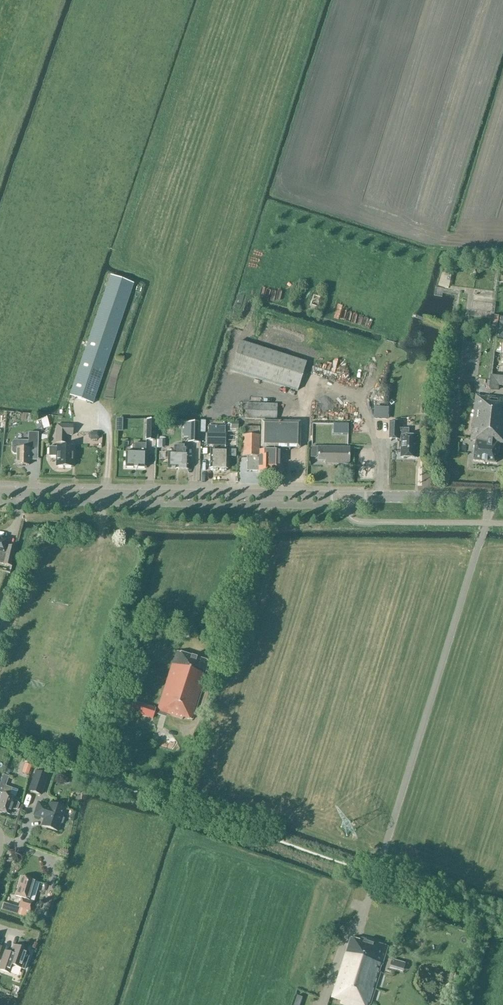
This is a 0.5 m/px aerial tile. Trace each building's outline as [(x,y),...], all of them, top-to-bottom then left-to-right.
[(70,396),(92,404),(133,284),(110,276),(70,396)] [(240,341),(231,370),(298,391),(307,362),(240,341)] [(495,386),(502,386),(502,373),(495,373),(495,386)] [(474,461),(496,463),(498,444),(502,444),(502,398),(476,395),(470,446),(476,447),(474,461)] [(276,420),(276,405),(246,404),(245,419),(276,420)] [(388,409),(376,408),(375,418),(387,419),(388,409)] [(391,421),(390,421),(389,432),(389,440),(400,440),(400,442),(402,442),(402,458),(417,458),(417,445),(418,445),(419,437),(409,437),(410,429),(401,428),(401,421),(391,421)] [(299,449),(300,423),(261,422),(261,448),(299,449)] [(188,441),(199,441),(199,423),(189,423),(188,441)] [(155,424),(146,424),(145,440),(154,441),(155,424)] [(57,425),(56,443),(66,443),(66,435),(72,435),(73,425),(57,425)] [(242,457),(247,457),(258,457),(258,471),(258,472),(270,472),(278,472),(279,455),(270,455),(270,457),(265,456),(265,449),(259,449),(259,428),(243,428),(242,457)] [(28,433),(28,442),(14,441),(12,443),(12,452),(14,454),(16,454),(16,465),(29,465),(29,450),(38,450),(38,433),(28,433)] [(225,434),(207,433),(207,446),(213,446),(213,450),(210,450),(210,469),(211,469),(213,471),(215,471),(217,469),(220,469),(221,471),(224,471),(225,469),(227,469),(227,450),(225,450),(225,434)] [(126,452),(125,468),(145,468),(146,453),(146,444),(137,444),(137,452),(126,452)] [(168,453),(167,469),(176,469),(176,470),(187,470),(188,453),(188,446),(173,446),(173,449),(168,449),(168,453)] [(57,447),(57,448),(49,447),(48,457),(57,457),(56,467),(72,467),(73,448),(57,447)] [(318,461),(331,461),(331,464),(349,464),(349,448),(310,448),(310,458),(316,458),(317,456),(318,456),(318,461)] [(251,471),(258,471),(258,457),(247,457),(247,466),(251,466),(251,471)] [(15,548),(6,546),(7,540),(0,539),(0,564),(10,566),(15,548)] [(210,663),(176,651),(157,710),(156,709),(133,701),(130,712),(152,719),(154,713),(160,715),(161,712),(183,719),(183,717),(192,720),(206,676),(204,675),(206,672),(207,672),(210,663)] [(48,775),(35,771),(28,791),(41,796),(48,775)] [(15,798),(9,796),(12,789),(6,786),(9,777),(3,775),(0,784),(0,793),(3,794),(0,802),(0,812),(9,815),(11,809),(15,810),(17,810),(19,805),(17,803),(14,801),(15,798)] [(50,802),(49,805),(36,801),(32,814),(44,818),(42,825),(56,830),(64,807),(50,802)] [(33,902),(29,901),(35,882),(22,878),(16,896),(21,898),(19,907),(30,911),(33,902)] [(351,938),(346,955),(382,966),(388,947),(361,939),(361,941),(351,938)] [(28,950),(14,946),(9,959),(3,956),(0,965),(0,970),(6,972),(9,964),(21,969),(28,950)] [(346,955),(334,993),(332,992),(328,1003),(336,1004),(346,1004),(370,1004),(382,966),(346,955)]
